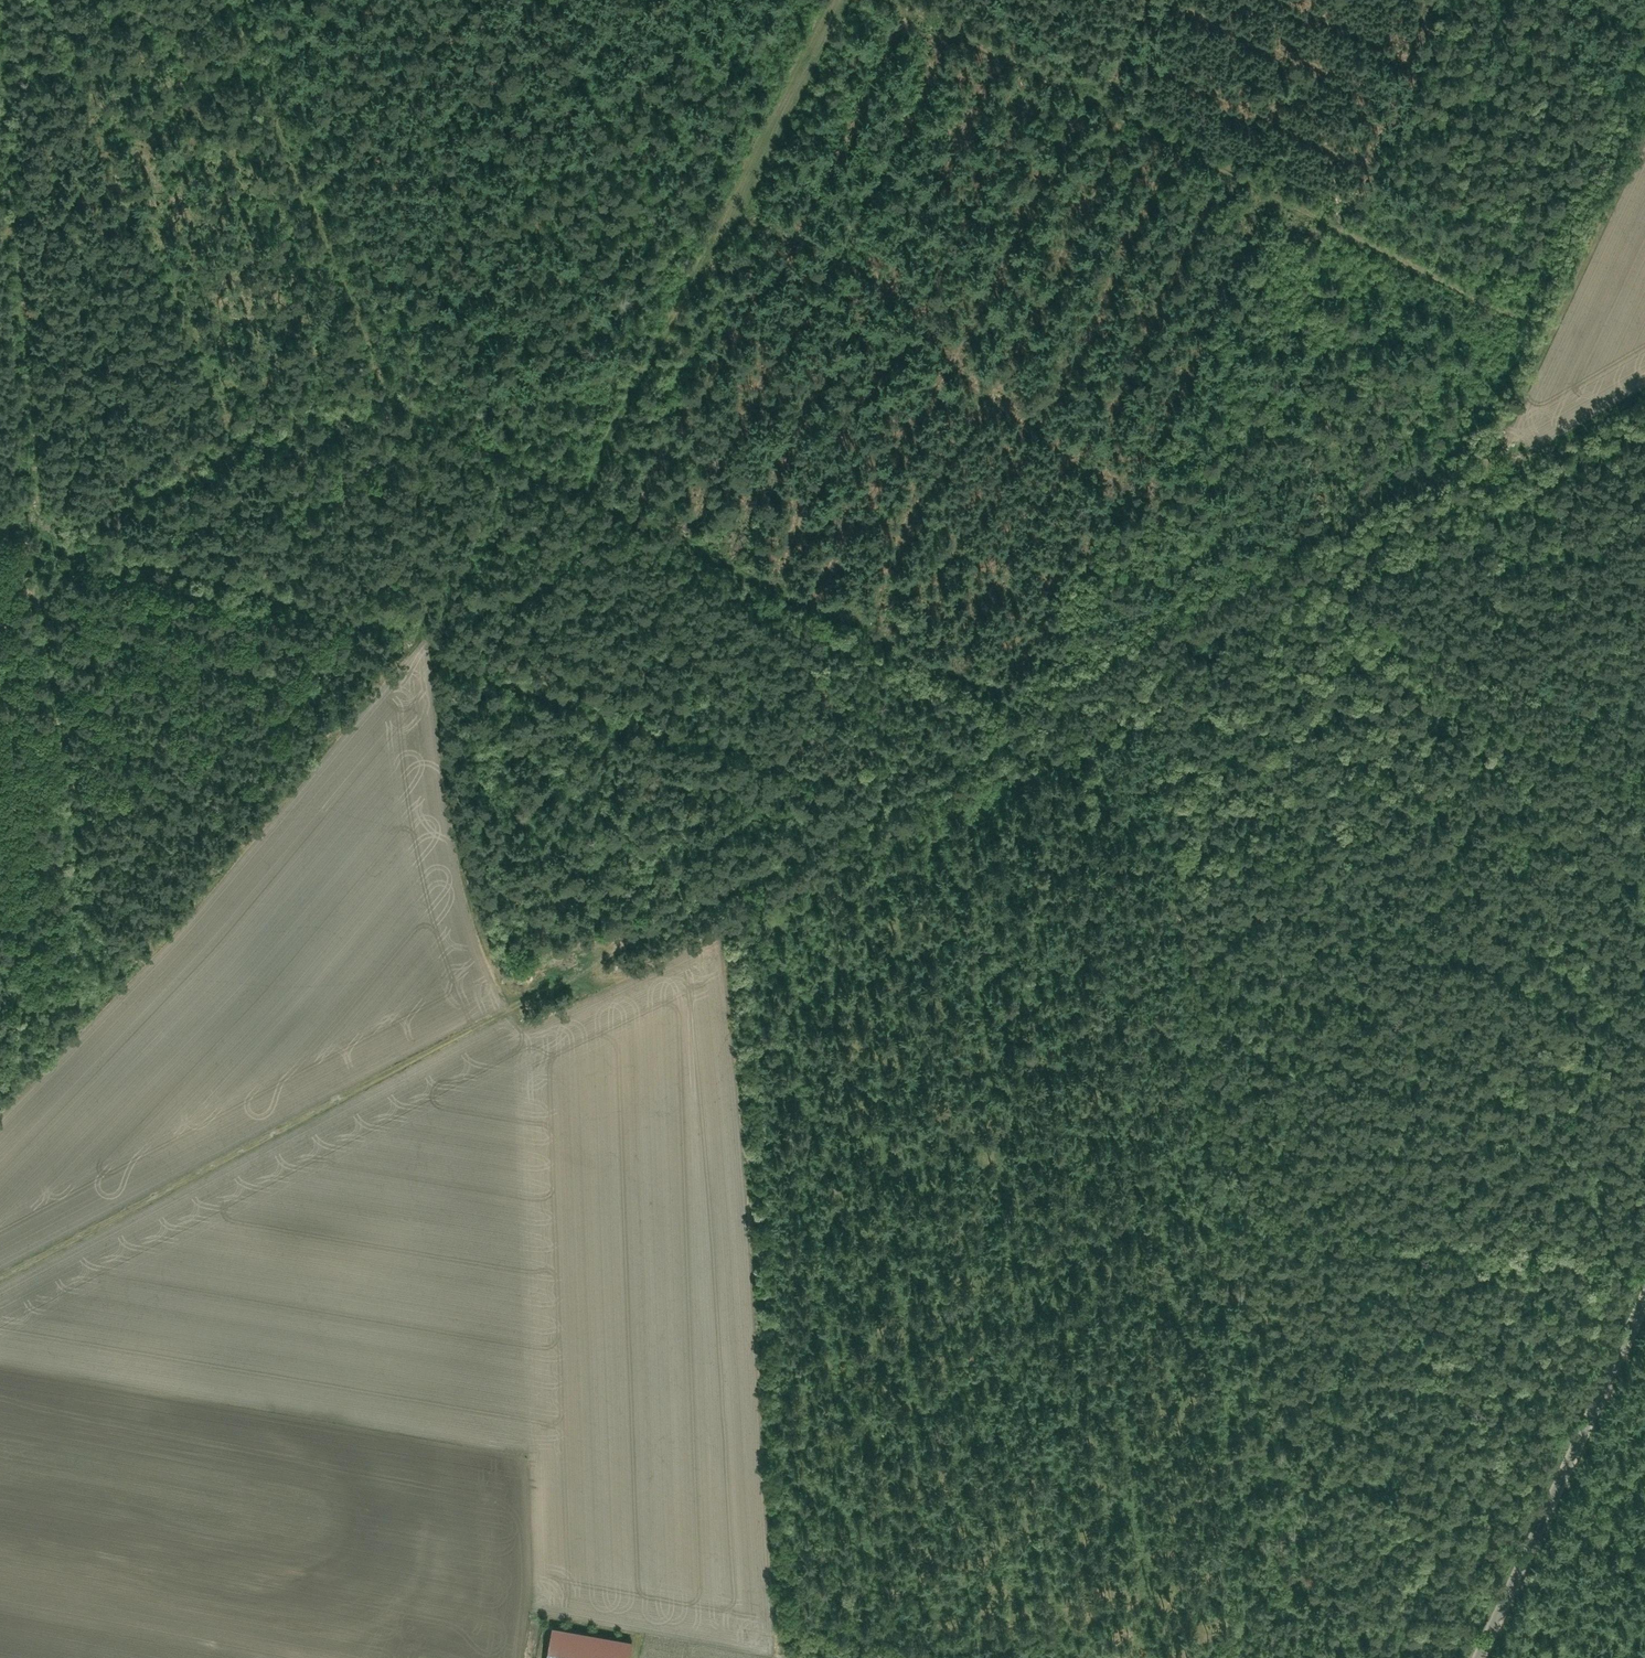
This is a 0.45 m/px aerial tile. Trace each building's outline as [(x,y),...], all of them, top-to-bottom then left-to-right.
[(548,1657),(632,1657),(634,1641),(552,1630),(548,1657)]
